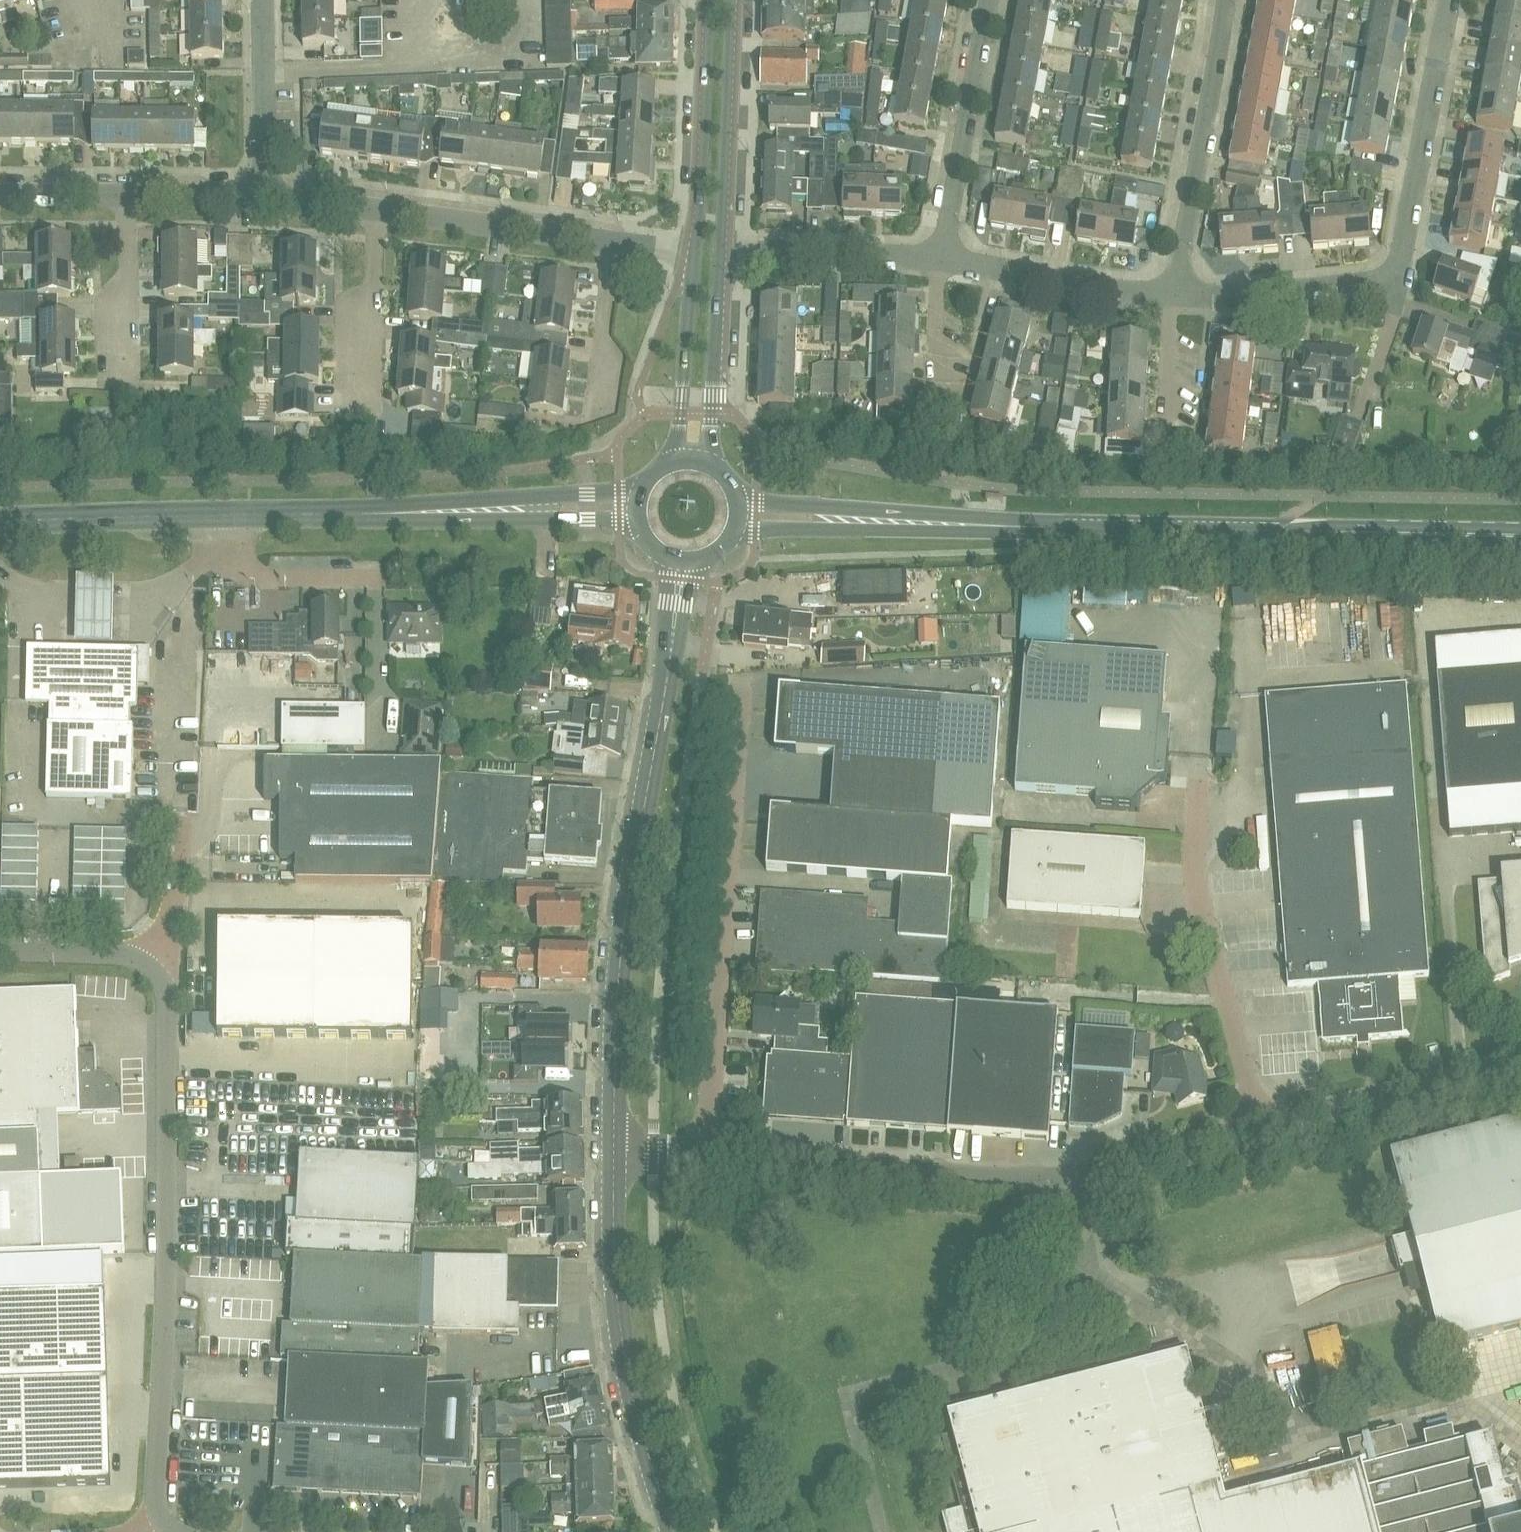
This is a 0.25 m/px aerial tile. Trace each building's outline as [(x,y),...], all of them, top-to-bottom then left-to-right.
[(10,0),(0,0),(0,13),(13,9),(11,2),(10,0)] [(133,12),(144,12),(144,10),(149,10),(158,10),(158,0),(132,0),(133,12)] [(223,0),(191,0),(191,11),(223,10),(223,0)] [(335,0),(303,0),(303,21),(335,20),(335,0)] [(595,13),(636,12),(636,0),(595,0),(595,13)] [(764,17),(793,17),(793,19),(806,20),(806,19),(815,18),(815,0),(764,0),(764,17)] [(849,16),(871,14),(871,6),(876,6),(876,0),(851,0),(849,16)] [(878,13),(891,14),(893,0),(880,0),(878,13)] [(914,23),(943,28),(948,4),(928,0),(918,0),(914,23)] [(1020,18),(1049,23),(1053,0),(1023,0),(1020,18)] [(1148,17),(1178,23),(1183,0),(1151,0),(1148,17)] [(1258,10),(1293,16),(1296,0),(1260,0),(1258,10)] [(1332,15),(1335,0),(1322,0),(1320,13),(1332,15)] [(1383,0),(1379,0),(1375,24),(1409,30),(1413,6),(1383,0)] [(1512,0),(1499,0),(1495,23),(1520,28),(1520,2),(1512,0)] [(1336,18),(1347,20),(1350,4),(1338,2),(1336,18)] [(546,5),(547,17),(572,17),(572,5),(546,5)] [(383,19),(382,9),(363,10),(363,19),(383,19)] [(612,27),(612,31),(637,31),(641,31),(676,31),(676,9),(662,9),(661,9),(641,9),(641,12),(641,19),(612,19),(612,27)] [(149,10),(149,12),(150,36),(161,36),(161,10),(158,10),(149,10)] [(224,35),(223,10),(191,11),(192,35),(224,35)] [(1082,29),(1094,32),(1098,12),(1085,10),(1082,29)] [(1258,10),(1254,35),(1289,41),(1293,16),(1258,10)] [(1098,33),(1110,35),(1114,15),(1102,13),(1098,33)] [(572,17),(547,17),(547,30),(573,29),(572,17)] [(793,17),(764,17),(763,37),(805,38),(806,20),(793,19),(793,17)] [(1148,17),(1144,41),(1174,47),(1178,23),(1148,17)] [(1049,23),(1020,18),(1015,42),(1045,48),(1049,23)] [(1347,20),(1336,18),(1333,33),(1345,36),(1347,20)] [(336,45),(335,20),(303,21),(304,46),(336,45)] [(362,42),(383,42),(382,21),(362,21),(362,42)] [(877,23),(875,43),(888,44),(890,24),(877,23)] [(914,23),(910,47),(939,53),(943,28),(914,23)] [(1495,23),(1490,48),(1520,53),(1520,28),(1495,23)] [(1409,30),(1375,24),(1370,49),(1404,55),(1409,30)] [(547,30),(548,42),(573,41),(573,29),(547,30)] [(1094,32),(1082,29),(1078,49),(1090,51),(1094,32)] [(676,49),(676,31),(641,31),(641,41),(633,41),(633,40),(611,40),(611,50),(676,49)] [(1314,47),(1326,49),(1329,33),(1317,31),(1314,47)] [(1110,35),(1098,33),(1095,52),(1107,54),(1110,35)] [(224,35),(192,35),(192,60),(224,59),(224,35)] [(1289,41),(1254,35),(1249,60),(1284,66),(1289,41)] [(161,58),(161,36),(150,36),(150,58),(161,58)] [(577,40),(577,51),(578,51),(598,51),(598,40),(577,40)] [(573,41),(548,42),(548,54),(573,53),(573,41)] [(1141,55),(1135,54),(1133,64),(1139,65),(1139,66),(1169,71),(1174,47),(1144,41),(1141,55)] [(1015,42),(1011,67),(1040,72),(1045,48),(1015,42)] [(888,44),(875,43),(873,63),(885,64),(888,44)] [(808,47),(808,53),(763,51),(762,83),(807,85),(808,62),(819,62),(819,48),(808,47)] [(910,47),(905,72),(934,77),(939,53),(910,47)] [(1326,49),(1314,47),(1311,62),(1323,64),(1326,49)] [(382,48),(363,49),(363,59),(383,59),(382,48)] [(1486,72),(1520,79),(1520,77),(1520,53),(1490,48),(1486,72)] [(611,50),(611,61),(632,61),(632,60),(640,60),(640,68),(675,68),(676,49),(611,50)] [(1370,49),(1366,74),(1400,80),(1404,55),(1370,49)] [(578,51),(577,51),(577,61),(598,61),(598,51),(578,51)] [(761,52),(752,52),(752,83),(761,83),(761,52)] [(1341,54),(1329,52),(1327,67),(1338,69),(1341,54)] [(145,67),(145,53),(129,54),(129,67),(145,67)] [(573,53),(548,54),(548,65),(574,64),(573,53)] [(28,68),(28,59),(8,58),(8,68),(28,68)] [(32,69),(52,69),(52,59),(32,59),(32,69)] [(1073,78),(1085,80),(1089,61),(1076,59),(1073,78)] [(1249,60),(1245,85),(1280,91),(1284,66),(1249,60)] [(1093,61),(1089,82),(1102,84),(1105,64),(1093,61)] [(1139,66),(1135,90),(1165,96),(1169,71),(1139,66)] [(1011,67),(1006,91),(1036,96),(1040,72),(1011,67)] [(1336,84),(1338,69),(1327,67),(1324,82),(1336,84)] [(1052,93),(1056,74),(1043,71),(1039,90),(1052,93)] [(872,72),(869,92),(882,94),(884,74),(872,72)] [(934,77),(905,72),(901,96),(930,101),(934,77)] [(1520,79),(1486,72),(1481,97),(1516,104),(1520,79)] [(0,74),(0,83),(23,83),(23,74),(0,74)] [(48,75),(23,74),(23,83),(48,83),(48,75)] [(95,74),(95,83),(120,83),(120,74),(95,74)] [(120,83),(145,84),(145,74),(120,74),(120,83)] [(145,84),(170,84),(170,74),(145,74),(145,84)] [(195,74),(170,74),(170,84),(195,84),(195,74)] [(526,85),(526,74),(501,75),(501,85),(526,85)] [(550,74),(526,74),(526,85),(551,84),(550,74)] [(1400,80),(1366,74),(1361,98),(1395,104),(1400,80)] [(48,75),(48,83),(74,84),(74,75),(48,75)] [(501,85),(501,75),(476,76),(476,86),(501,85)] [(476,86),(476,76),(451,77),(451,87),(476,86)] [(415,96),(415,88),(425,87),(424,78),(400,79),(400,88),(399,88),(400,96),(415,96)] [(570,79),(568,91),(582,93),(584,78),(570,79)] [(815,95),(816,95),(841,94),(851,94),(851,78),(815,79),(815,95)] [(1085,80),(1073,78),(1069,98),(1082,100),(1085,80)] [(400,79),(375,80),(376,89),(399,88),(400,88),(400,79)] [(625,84),(626,81),(610,79),(600,81),(599,94),(624,95),(623,109),(655,112),(656,87),(625,84)] [(351,90),(351,80),(325,81),(325,90),(351,90)] [(376,89),(375,80),(351,80),(351,90),(376,89)] [(1308,81),(1305,96),(1317,98),(1320,83),(1308,81)] [(1102,84),(1089,82),(1085,101),(1098,103),(1102,84)] [(1280,91),(1245,85),(1240,110),(1275,117),(1280,91)] [(1165,96),(1135,90),(1130,115),(1160,120),(1165,96)] [(1036,96),(1006,91),(1002,115),(1031,121),(1036,96)] [(882,94),(869,92),(867,112),(880,113),(882,94)] [(811,139),(811,131),(812,131),(812,116),(812,114),(841,115),(841,111),(863,113),(865,94),(851,94),(841,94),(816,95),(816,106),(772,105),(772,130),(777,130),(790,130),(790,138),(811,139)] [(930,101),(901,96),(896,120),(925,126),(930,101)] [(1317,98),(1305,96),(1302,112),(1314,114),(1317,98)] [(1516,104),(1481,97),(1477,123),(1512,129),(1516,104)] [(1361,98),(1357,123),(1391,129),(1395,104),(1361,98)] [(1320,101),(1317,116),(1320,116),(1330,118),(1333,103),(1320,101)] [(75,145),(75,125),(85,125),(85,104),(62,104),(62,108),(48,108),(48,146),(58,146),(58,144),(75,145)] [(565,116),(579,118),(581,107),(566,105),(565,116)] [(1068,107),(1064,127),(1076,129),(1080,109),(1068,107)] [(22,144),(24,144),(24,108),(0,108),(0,145),(10,145),(10,144),(22,144)] [(47,146),(48,146),(48,108),(24,108),(24,144),(38,144),(38,146),(47,146)] [(593,108),(592,117),(622,120),(621,133),(653,136),(655,112),(623,109),(593,108)] [(1084,110),(1080,130),(1093,133),(1097,113),(1084,110)] [(1240,110),(1236,135),(1271,142),(1275,117),(1240,110)] [(119,152),(119,151),(119,115),(94,115),(94,151),(109,151),(109,152),(119,152)] [(132,115),(119,115),(119,151),(119,152),(129,152),(129,151),(144,151),(145,116),(132,115)] [(1031,121),(1002,115),(997,140),(1027,145),(1031,121)] [(1160,120),(1130,115),(1126,139),(1156,145),(1160,120)] [(170,152),(170,151),(170,116),(145,116),(144,151),(160,151),(160,152),(170,152)] [(195,116),(170,116),(170,151),(170,152),(179,152),(179,151),(195,151),(195,116)] [(1317,116),(1314,131),(1327,134),(1330,118),(1320,116),(1317,116)] [(346,159),(350,121),(326,118),(321,153),(336,155),(336,157),(346,159)] [(435,135),(445,136),(441,164),(457,166),(457,168),(466,169),(470,132),(458,130),(459,121),(437,118),(435,135)] [(350,121),(346,159),(356,160),(356,158),(371,160),(376,125),(350,121)] [(1391,129),(1357,123),(1352,149),(1386,155),(1391,129)] [(376,125),(371,160),(385,162),(385,164),(395,166),(400,128),(376,125)] [(1076,129),(1064,127),(1060,145),(1073,147),(1076,129)] [(425,132),(400,128),(395,166),(404,167),(405,165),(421,167),(425,132)] [(576,142),(578,131),(563,130),(562,140),(576,142)] [(1093,133),(1080,130),(1077,150),(1089,152),(1093,133)] [(1300,131),(1297,147),(1307,148),(1310,132),(1300,130),(1300,131)] [(495,135),(470,132),(466,169),(476,171),(476,169),(491,171),(495,135)] [(606,156),(637,159),(652,160),(653,136),(621,133),(594,132),(593,142),(607,143),(606,156)] [(907,153),(910,139),(879,134),(877,147),(907,153)] [(495,135),(491,171),(506,173),(505,175),(515,176),(520,138),(495,135)] [(1271,142),(1236,135),(1231,161),(1266,167),(1271,142)] [(541,177),(545,142),(520,138),(515,176),(525,178),(525,175),(541,177)] [(825,155),(825,140),(811,140),(811,139),(800,138),(799,155),(811,155),(825,155)] [(1156,145),(1126,139),(1121,163),(1151,169),(1156,145)] [(825,155),(825,179),(838,179),(839,140),(825,140),(825,155)] [(1464,167),(1500,173),(1504,148),(1469,141),(1464,167)] [(1307,148),(1297,147),(1294,161),(1305,163),(1307,148)] [(765,149),(764,180),(793,181),(794,154),(794,150),(790,150),(777,150),(765,149)] [(903,152),(899,170),(909,171),(913,154),(903,152)] [(556,179),(571,181),(575,155),(560,153),(556,179)] [(652,160),(637,159),(606,156),(587,155),(586,166),(610,167),(610,181),(631,183),(631,187),(646,188),(646,184),(655,184),(656,170),(651,170),(652,160)] [(1030,171),(1031,163),(1032,162),(1000,156),(998,169),(1029,175),(1030,171)] [(920,169),(919,179),(927,180),(930,160),(913,158),(911,168),(920,169)] [(1356,161),(1352,161),(1350,174),(1381,180),(1383,166),(1356,161)] [(1048,235),(1050,224),(1065,226),(1069,201),(1074,170),(1062,168),(1062,169),(1031,163),(1030,171),(1059,176),(1058,182),(1055,182),(1051,203),(1025,198),(1020,230),(1048,235)] [(862,182),(846,182),(845,214),(846,214),(845,220),(860,220),(861,215),(874,215),(875,170),(875,167),(863,167),(862,182)] [(875,167),(875,170),(874,215),(902,216),(903,184),(894,184),(888,177),(888,168),(875,167)] [(1464,167),(1460,192),(1495,199),(1500,173),(1464,167)] [(1085,172),(1074,170),(1069,201),(1081,203),(1081,202),(1080,202),(1085,172)] [(1227,184),(1239,186),(1257,189),(1258,189),(1260,177),(1229,171),(1227,184)] [(1115,190),(1111,213),(1106,245),(1134,249),(1139,217),(1124,215),(1129,193),(1136,194),(1138,181),(1117,178),(1115,190)] [(824,209),(825,181),(793,181),(764,180),(763,210),(793,211),(793,196),(809,196),(808,209),(824,209)] [(1293,204),(1294,216),(1307,215),(1304,184),(1292,185),(1293,204)] [(1013,185),(1011,196),(998,193),(993,226),(1020,230),(1025,198),(1024,198),(1026,187),(1013,185)] [(1084,208),(1081,229),(1079,240),(1106,245),(1111,213),(1115,190),(1114,190),(1111,213),(1084,208)] [(1460,192),(1455,218),(1490,224),(1495,199),(1460,192)] [(1367,209),(1353,211),(1351,193),(1338,194),(1338,195),(1339,212),(1342,245),(1370,242),(1367,209)] [(1339,212),(1338,195),(1324,196),(1325,213),(1311,214),(1314,247),(1342,245),(1339,212)] [(1256,199),(1247,200),(1251,252),(1279,249),(1278,239),(1296,237),(1294,216),(1293,204),(1280,205),(1281,212),(1276,217),(1260,218),(1259,199),(1256,199)] [(1251,252),(1247,200),(1234,201),(1235,220),(1220,221),(1223,254),(1251,252)] [(1490,224),(1455,218),(1450,243),(1486,249),(1490,224)] [(3,255),(2,233),(0,233),(0,268),(4,268),(28,268),(70,268),(70,240),(37,240),(37,256),(3,255)] [(240,268),(240,236),(227,236),(227,268),(240,268)] [(253,237),(240,236),(240,268),(253,268),(253,237)] [(164,268),(197,268),(197,239),(164,239),(164,268)] [(1510,262),(1520,265),(1520,249),(1513,247),(1510,262)] [(284,275),(284,276),(316,277),(316,248),(284,248),(284,275)] [(1435,290),(1472,303),(1476,289),(1487,293),(1497,262),(1474,257),(1468,272),(1444,264),(1435,290)] [(466,281),(445,279),(447,264),(414,261),(412,290),(444,292),(464,295),(466,281)] [(484,266),(480,296),(494,298),(497,268),(484,266)] [(24,268),(23,280),(37,281),(37,296),(70,296),(70,268),(28,268),(24,268)] [(212,268),(197,268),(164,268),(164,296),(197,296),(197,281),(212,281),(212,268)] [(497,268),(494,298),(505,299),(509,269),(497,268)] [(269,274),(261,274),(261,289),(284,289),(283,303),(315,304),(316,277),(284,276),(284,275),(269,275),(269,274)] [(541,304),(573,309),(577,281),(545,277),(541,304)] [(881,331),(916,332),(917,306),(902,306),(902,289),(869,287),(868,306),(882,306),(881,316),(881,331)] [(444,292),(412,290),(410,318),(442,320),(444,293),(464,295),(444,292)] [(24,306),(24,293),(0,293),(0,306),(24,306)] [(240,309),(240,301),(240,295),(210,295),(209,308),(240,309)] [(763,327),(798,328),(799,301),(764,300),(763,327)] [(240,301),(240,309),(240,314),(272,315),(272,302),(240,301)] [(541,305),(526,302),(520,342),(567,348),(569,337),(573,309),(541,304),(541,305)] [(998,316),(992,342),(1023,350),(1026,350),(1036,310),(1011,304),(1007,318),(998,316)] [(24,306),(0,306),(0,320),(24,319),(24,306)] [(240,309),(209,308),(209,319),(240,320),(240,314),(240,309)] [(825,313),(824,329),(837,330),(837,314),(825,313)] [(240,320),(240,321),(240,326),(272,327),(272,315),(240,314),(240,320)] [(840,330),(853,330),(853,314),(841,314),(840,330)] [(32,346),(18,346),(18,347),(41,347),(75,347),(74,318),(41,318),(41,319),(31,319),(32,346)] [(194,346),(194,347),(216,346),(215,331),(194,331),(194,318),(161,318),(161,346),(194,346)] [(458,334),(489,338),(491,325),(490,325),(460,321),(458,334)] [(1448,325),(1447,330),(1424,323),(1414,354),(1452,366),(1450,370),(1460,373),(1463,372),(1469,354),(1467,350),(1477,353),(1475,361),(1505,371),(1513,347),(1505,344),(1509,332),(1476,321),(1472,333),(1448,325)] [(287,354),(319,355),(320,326),(287,326),(287,341),(268,341),(268,354),(287,354)] [(798,328),(763,327),(762,353),(798,354),(798,328)] [(837,330),(824,329),(823,345),(836,346),(837,330)] [(839,346),(852,346),(853,330),(840,330),(839,346)] [(881,331),(880,357),(916,358),(916,357),(921,357),(921,343),(916,343),(916,332),(881,331)] [(457,347),(487,350),(488,351),(489,338),(458,334),(457,347)] [(565,359),(567,348),(520,342),(489,338),(488,351),(519,355),(519,354),(526,355),(522,381),(566,388),(570,360),(565,359)] [(1114,338),(1113,364),(1148,365),(1150,340),(1114,338)] [(436,357),(437,342),(405,339),(402,367),(435,370),(453,372),(454,359),(436,357)] [(1054,355),(1067,357),(1069,341),(1057,340),(1054,355)] [(1023,350),(992,342),(991,343),(987,342),(984,354),(988,355),(986,366),(1017,374),(1020,375),(1026,350),(1023,350)] [(1070,358),(1082,359),(1085,344),(1072,342),(1070,358)] [(194,346),(161,346),(161,374),(194,374),(194,347),(194,346)] [(1221,346),(1218,372),(1253,376),(1256,351),(1221,346)] [(75,347),(41,347),(18,347),(18,360),(41,359),(42,374),(36,374),(36,392),(64,391),(64,375),(75,375),(75,347)] [(1315,384),(1351,389),(1352,378),(1355,379),(1359,376),(1360,367),(1357,363),(1354,363),(1355,352),(1326,349),(1325,352),(1308,350),(1306,366),(1292,364),(1288,396),(1313,400),(1315,384)] [(798,354),(762,353),(761,378),(797,379),(798,354)] [(319,355),(287,354),(268,354),(268,382),(280,382),(279,416),(314,417),(315,396),(306,396),(307,383),(318,383),(319,355)] [(1062,382),(1064,373),(1067,357),(1054,355),(1045,354),(1041,378),(1062,382)] [(916,358),(880,357),(879,382),(915,384),(916,358)] [(1082,359),(1070,358),(1067,374),(1080,375),(1082,359)] [(822,380),(835,380),(835,364),(823,364),(822,380)] [(1148,365),(1113,364),(1111,390),(1147,391),(1148,365)] [(1273,364),(1271,380),(1284,382),(1286,366),(1273,364)] [(841,365),(840,381),(851,381),(852,365),(841,365)] [(986,366),(979,391),(1014,400),(1020,375),(1017,374),(986,366)] [(402,367),(400,395),(407,396),(406,414),(445,417),(447,397),(433,396),(435,370),(402,367)] [(1253,376),(1218,372),(1215,397),(1249,402),(1253,376)] [(11,387),(11,374),(0,374),(0,387),(11,387)] [(239,379),(209,378),(192,378),(192,392),(239,393),(239,379)] [(761,378),(760,404),(796,405),(797,379),(761,378)] [(822,380),(822,396),(834,396),(835,380),(822,380)] [(1284,382),(1271,380),(1269,396),(1281,398),(1284,382)] [(522,381),(521,389),(533,391),(530,411),(563,415),(566,388),(522,381)] [(851,381),(840,381),(840,396),(851,396),(851,381)] [(915,384),(879,382),(879,408),(914,409),(915,384)] [(1051,390),(1048,389),(1046,405),(1059,406),(1061,391),(1051,390)] [(1111,390),(1110,415),(1146,417),(1147,391),(1111,390)] [(979,391),(974,413),(973,417),(1007,425),(1014,400),(979,391)] [(1077,393),(1065,392),(1062,407),(1075,409),(1077,393)] [(1215,397),(1211,423),(1246,427),(1249,402),(1215,397)] [(480,413),(479,418),(521,423),(522,410),(481,404),(480,413)] [(1043,405),(1037,450),(1054,452),(1057,428),(1059,406),(1046,405),(1043,405)] [(1075,409),(1062,407),(1060,424),(1072,425),(1075,410),(1075,409)] [(1267,414),(1265,430),(1277,431),(1279,416),(1267,414)] [(1146,417),(1110,415),(1109,440),(1144,442),(1146,417)] [(1333,448),(1353,455),(1364,423),(1344,416),(1333,448)] [(1246,427),(1211,423),(1208,448),(1243,453),(1246,427)] [(274,441),(274,425),(246,425),(245,441),(274,441)] [(451,430),(413,427),(412,440),(449,443),(451,430)] [(1277,431),(1265,430),(1263,446),(1275,447),(1277,431)] [(1295,435),(1282,435),(1282,453),(1298,453),(1298,435),(1295,435)] [(1503,458),(1492,458),(1492,468),(1503,469),(1503,458)] [(906,573),(842,575),(843,581),(843,607),(907,605),(907,579),(906,573)] [(535,609),(551,611),(552,601),(556,602),(558,584),(538,581),(535,609)] [(1023,586),(1023,647),(1052,647),(1052,643),(1070,643),(1070,586),(1023,586)] [(1086,586),(1086,608),(1130,608),(1130,602),(1143,602),(1143,587),(1086,586)] [(115,589),(78,590),(78,653),(116,653),(115,589)] [(574,616),(574,618),(636,626),(639,602),(605,597),(605,598),(583,595),(580,617),(574,616)] [(318,664),(338,664),(339,610),(316,610),(316,618),(304,617),(304,622),(290,622),(290,630),(250,630),(250,657),(293,657),(309,658),(318,664)] [(389,610),(389,643),(440,644),(440,610),(389,610)] [(792,615),(748,610),(746,628),(812,635),(814,618),(792,615)] [(599,645),(632,649),(636,626),(574,618),(571,639),(599,643),(599,645)] [(920,645),(938,644),(937,619),(919,620),(920,645)] [(812,635),(746,628),(744,646),(788,651),(788,647),(811,649),(812,635)] [(822,666),(864,664),(866,643),(823,645),(822,666)] [(1026,648),(1015,790),(1096,796),(1096,805),(1137,808),(1137,802),(1141,799),(1149,800),(1157,793),(1158,784),(1161,781),(1167,782),(1171,721),(1163,720),(1167,659),(1026,648)] [(135,649),(135,655),(31,652),(30,703),(53,704),(53,727),(48,727),(46,798),(47,798),(47,817),(110,819),(111,800),(132,800),(134,729),(130,729),(131,706),(135,706),(136,685),(150,686),(150,650),(135,649)] [(296,666),(297,680),(310,680),(309,666),(296,666)] [(523,690),(551,693),(553,669),(525,666),(523,690)] [(1437,676),(1446,797),(1520,791),(1520,669),(1437,676)] [(1408,685),(1310,693),(1266,696),(1276,833),(1288,987),(1319,985),(1323,1036),(1329,1041),(1403,1035),(1398,978),(1429,976),(1413,778),(1408,685)] [(767,870),(903,880),(948,883),(953,823),(992,826),(1001,705),(780,689),(776,751),(836,755),(831,814),(771,810),(767,870)] [(538,693),(522,693),(522,707),(539,707),(538,693)] [(560,725),(568,726),(622,733),(625,707),(591,703),(591,705),(574,703),(572,717),(561,716),(560,725)] [(407,706),(402,758),(437,761),(441,709),(407,706)] [(282,708),(281,750),(283,750),(355,751),(364,751),(364,709),(282,708)] [(560,725),(559,728),(558,728),(557,734),(568,735),(565,755),(555,754),(553,774),(583,777),(586,754),(619,758),(622,733),(568,726),(560,725)] [(283,750),(282,763),(354,764),(355,751),(283,750)] [(503,886),(504,873),(527,874),(527,861),(545,863),(545,864),(597,868),(603,798),(551,794),(550,795),(532,794),(533,781),(441,774),(441,764),(354,764),(282,763),(265,763),(265,801),(281,802),(280,859),(296,860),(296,883),(432,885),(447,885),(484,885),(503,886)] [(532,768),(517,767),(517,776),(532,777),(532,768)] [(3,828),(2,840),(39,840),(39,828),(3,828)] [(74,828),(74,840),(102,841),(103,829),(74,828)] [(103,829),(102,841),(126,841),(127,829),(103,829)] [(1140,917),(1146,846),(1012,836),(1007,908),(1140,917)] [(990,920),(991,838),(972,837),(971,920),(990,920)] [(2,840),(2,852),(38,852),(39,840),(2,840)] [(74,840),(74,852),(102,853),(102,841),(74,840)] [(102,841),(102,853),(126,853),(126,841),(102,841)] [(2,852),(2,865),(38,865),(38,852),(2,852)] [(74,852),(74,865),(102,865),(102,853),(74,852)] [(102,853),(102,865),(126,866),(126,853),(102,853)] [(2,865),(2,878),(38,878),(38,865),(2,865)] [(74,865),(74,877),(102,877),(102,865),(74,865)] [(102,865),(102,877),(126,878),(126,866),(102,865)] [(1510,967),(1520,963),(1520,870),(1501,872),(1502,882),(1478,884),(1486,984),(1510,975),(1510,967)] [(74,877),(73,889),(101,889),(102,877),(74,877)] [(102,877),(101,889),(125,890),(126,878),(102,877)] [(2,878),(1,891),(37,891),(38,878),(2,878)] [(865,904),(764,897),(760,968),(945,981),(952,883),(948,883),(903,880),(899,924),(864,922),(865,904)] [(432,885),(427,938),(441,938),(447,885),(432,885)] [(540,929),(580,929),(580,899),(554,899),(555,891),(555,886),(519,885),(519,907),(540,907),(540,929)] [(73,889),(73,901),(87,901),(101,901),(101,889),(73,889)] [(101,889),(101,901),(113,901),(125,902),(125,890),(101,889)] [(1,891),(1,904),(37,904),(37,891),(1,891)] [(73,901),(73,913),(87,913),(87,901),(73,901)] [(87,901),(87,913),(101,913),(101,901),(87,901)] [(101,901),(101,913),(113,913),(113,901),(101,901)] [(113,901),(113,913),(125,914),(125,902),(113,901)] [(1,904),(1,917),(37,917),(37,904),(1,904)] [(219,926),(218,981),(251,981),(251,926),(219,926)] [(251,981),(283,982),(283,926),(251,926),(251,981)] [(283,982),(315,982),(316,926),(283,926),(283,982)] [(316,926),(315,982),(347,982),(348,927),(316,926)] [(379,983),(380,927),(348,927),(347,982),(379,983)] [(380,927),(379,983),(412,983),(413,927),(380,927)] [(427,938),(424,963),(424,964),(440,964),(452,965),(454,939),(441,939),(441,938),(427,938)] [(520,951),(519,961),(589,964),(590,945),(584,945),(584,946),(541,944),(541,952),(520,951)] [(589,964),(519,961),(519,964),(518,964),(518,971),(540,972),(539,980),(588,983),(589,964)] [(481,990),(516,991),(517,976),(482,974),(481,990)] [(217,1037),(250,1037),(251,981),(218,981),(217,1037)] [(250,1037),(282,1037),(283,982),(251,981),(250,1037)] [(282,1037),(315,1038),(315,982),(283,982),(282,1037)] [(347,1038),(347,982),(315,982),(315,1038),(347,1038)] [(347,1038),(379,1039),(379,983),(347,982),(347,1038)] [(379,983),(379,1039),(412,1039),(412,983),(379,983)] [(43,1256),(40,1180),(39,1115),(38,1095),(56,1095),(57,1114),(59,1114),(79,1114),(83,1113),(125,1111),(124,1090),(112,1091),(112,1087),(102,1077),(98,1078),(97,1051),(77,1052),(74,992),(0,995),(0,1258),(43,1256)] [(457,992),(421,992),(420,1012),(457,1012),(457,992)] [(813,1040),(813,1029),(798,1028),(799,1006),(793,1006),(786,998),(777,1005),(757,1004),(757,1009),(753,1012),(757,1016),(755,1037),(775,1038),(774,1053),(804,1055),(827,1057),(828,1041),(813,1040)] [(945,1131),(948,1131),(957,1007),(857,1000),(853,1059),(827,1057),(804,1055),(774,1053),(770,1108),(774,1114),(848,1120),(848,1124),(945,1131)] [(519,1007),(519,1022),(528,1022),(528,1044),(528,1045),(565,1045),(565,1046),(568,1046),(569,1021),(543,1021),(543,1007),(519,1007)] [(948,1131),(948,1134),(1049,1141),(1059,1014),(957,1007),(948,1131)] [(1135,1035),(1076,1031),(1069,1126),(1097,1128),(1097,1123),(1105,1124),(1122,1116),(1126,1076),(1132,1076),(1135,1035)] [(515,1067),(515,1082),(539,1082),(539,1069),(565,1069),(565,1046),(565,1045),(528,1045),(528,1044),(524,1044),(524,1068),(515,1067)] [(1156,1057),(1154,1093),(1176,1095),(1179,1106),(1209,1098),(1199,1059),(1186,1062),(1185,1058),(1182,1056),(1171,1058),(1170,1053),(1156,1057)] [(519,1120),(519,1122),(584,1121),(584,1109),(581,1109),(581,1102),(547,1103),(547,1102),(532,1102),(532,1109),(496,1110),(497,1121),(519,1120)] [(1068,1122),(1068,1104),(1056,1103),(1056,1122),(1068,1122)] [(582,1133),(584,1133),(584,1121),(519,1122),(519,1133),(548,1132),(548,1140),(582,1139),(582,1133)] [(1396,1159),(1417,1240),(1398,1246),(1406,1277),(1425,1272),(1447,1353),(1520,1334),(1520,1126),(1396,1159)] [(520,1165),(585,1164),(585,1152),(582,1152),(582,1145),(548,1146),(548,1149),(519,1150),(519,1144),(491,1144),(492,1153),(492,1164),(492,1166),(501,1165),(501,1166),(520,1165)] [(436,1146),(420,1147),(420,1160),(436,1160),(436,1146)] [(287,1200),(286,1222),(290,1223),(288,1255),(295,1255),(414,1263),(420,1160),(301,1154),(299,1201),(287,1200)] [(66,1169),(80,1169),(80,1159),(65,1159),(66,1169)] [(501,1165),(492,1166),(492,1164),(484,1164),(484,1175),(549,1175),(549,1183),(583,1182),(583,1176),(585,1176),(585,1164),(520,1165),(501,1166),(501,1165)] [(62,1180),(40,1180),(43,1256),(125,1254),(123,1178),(62,1180)] [(473,1203),(508,1202),(508,1188),(473,1189),(473,1203)] [(532,1224),(586,1223),(585,1197),(554,1197),(555,1213),(553,1213),(552,1210),(522,1211),(522,1225),(532,1225),(532,1224)] [(555,1250),(587,1249),(586,1223),(532,1224),(532,1225),(533,1237),(551,1236),(551,1234),(555,1234),(555,1250)] [(528,1226),(518,1226),(518,1237),(528,1237),(528,1226)] [(291,1325),(284,1325),(282,1357),(289,1358),(419,1365),(425,1264),(414,1263),(295,1255),(291,1325)] [(521,1335),(521,1309),(558,1310),(559,1262),(436,1259),(434,1333),(521,1335)] [(111,1485),(105,1293),(0,1296),(0,1488),(111,1485)] [(1319,1384),(1348,1380),(1340,1328),(1311,1332),(1319,1384)] [(976,1403),(946,1411),(953,1436),(942,1439),(961,1511),(942,1516),(946,1531),(1520,1531),(1520,1495),(1518,1484),(1504,1488),(1491,1439),(1466,1445),(1465,1439),(1455,1442),(1452,1430),(1424,1438),(1427,1453),(1409,1458),(1402,1430),(1348,1444),(1354,1469),(1225,1502),(1185,1349),(1100,1371),(1049,1384),(976,1403)] [(419,1365),(289,1358),(286,1423),(285,1439),(277,1439),(274,1490),(422,1499),(424,1465),(471,1468),(476,1396),(476,1388),(428,1389),(429,1366),(419,1365)] [(547,1400),(535,1402),(535,1404),(535,1406),(537,1416),(549,1413),(603,1403),(599,1381),(566,1387),(568,1397),(547,1401),(547,1400)] [(575,1432),(607,1426),(603,1403),(549,1413),(537,1416),(539,1425),(551,1423),(551,1426),(573,1422),(575,1432)] [(509,1405),(510,1417),(537,1416),(535,1406),(535,1404),(509,1405)] [(484,1439),(505,1438),(504,1405),(482,1406),(484,1439)] [(501,1440),(501,1463),(521,1463),(521,1440),(501,1440)] [(552,1470),(614,1468),(613,1447),(575,1448),(575,1459),(551,1460),(552,1470)] [(501,1467),(502,1490),(524,1489),(524,1467),(501,1467)] [(576,1487),(615,1486),(614,1468),(552,1470),(552,1478),(567,1478),(568,1488),(576,1487)] [(553,1506),(615,1504),(615,1486),(576,1487),(568,1488),(568,1497),(553,1497),(553,1506)] [(615,1504),(553,1506),(553,1515),(577,1514),(577,1525),(616,1523),(615,1504)] [(518,1507),(502,1507),(502,1531),(518,1531),(518,1507)]
